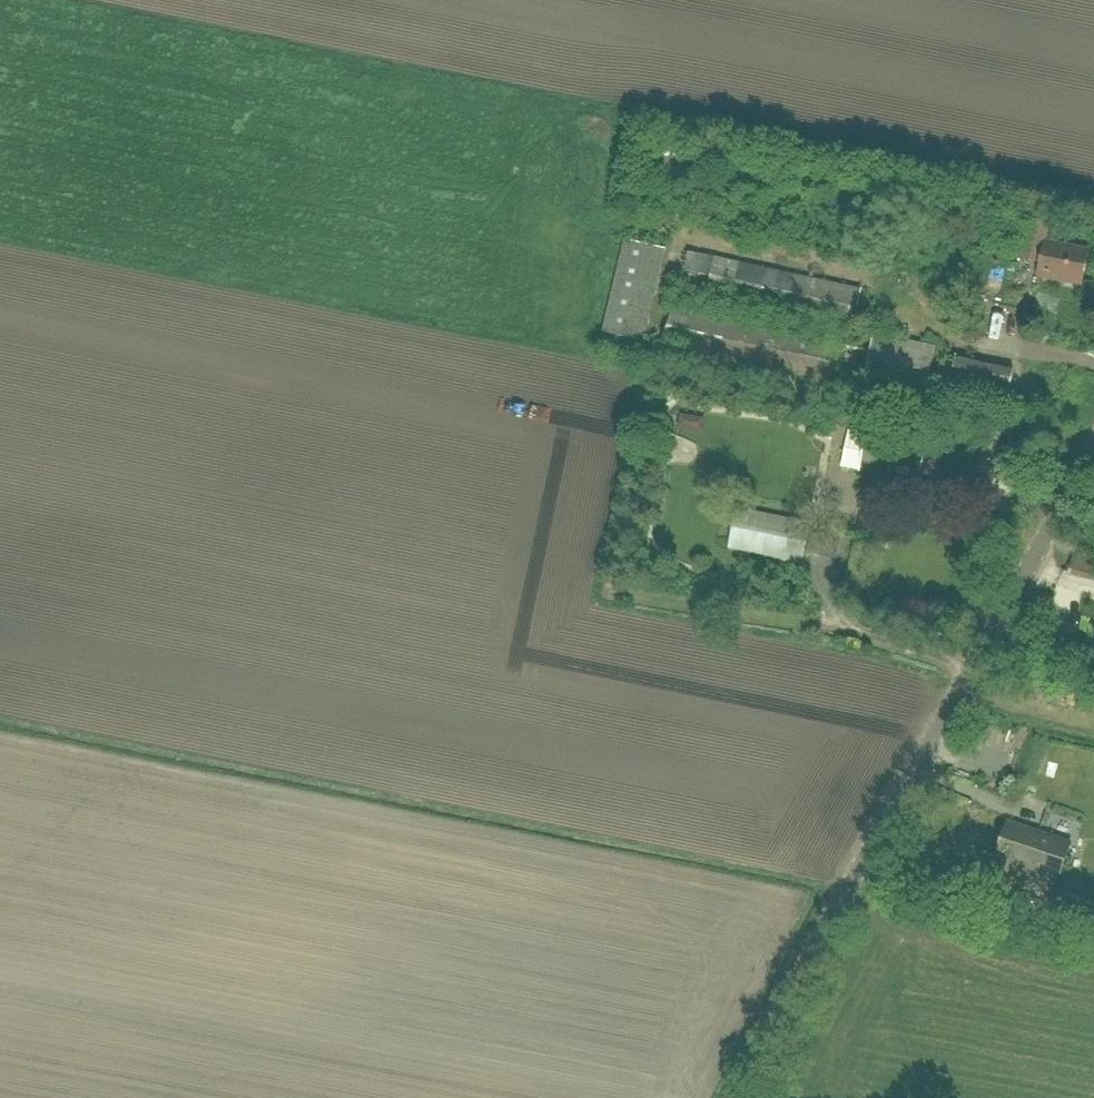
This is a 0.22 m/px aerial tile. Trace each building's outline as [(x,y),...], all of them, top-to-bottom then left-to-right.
[(1027,219),(1019,258),(1041,263),(1038,276),(1082,285),(1089,250),(1046,241),(1049,224),(1027,219)] [(680,288),(853,326),(861,291),(688,252),(680,288)] [(929,376),(935,347),(875,334),(871,351),(672,308),(664,346),(863,389),(864,383),(925,396),(929,376)] [(947,400),(1005,412),(1013,371),(955,359),(951,380),(947,400)] [(867,433),(860,470),(921,482),(920,487),(940,491),(942,482),(960,486),(964,466),(930,459),(932,446),(867,433)] [(803,564),(812,523),(736,508),(728,549),(803,564)] [(1008,822),(992,870),(1019,879),(1023,867),(1059,879),(1071,843),(1008,822)] [(1008,915),(1024,919),(1031,897),(1015,892),(1008,915)]
